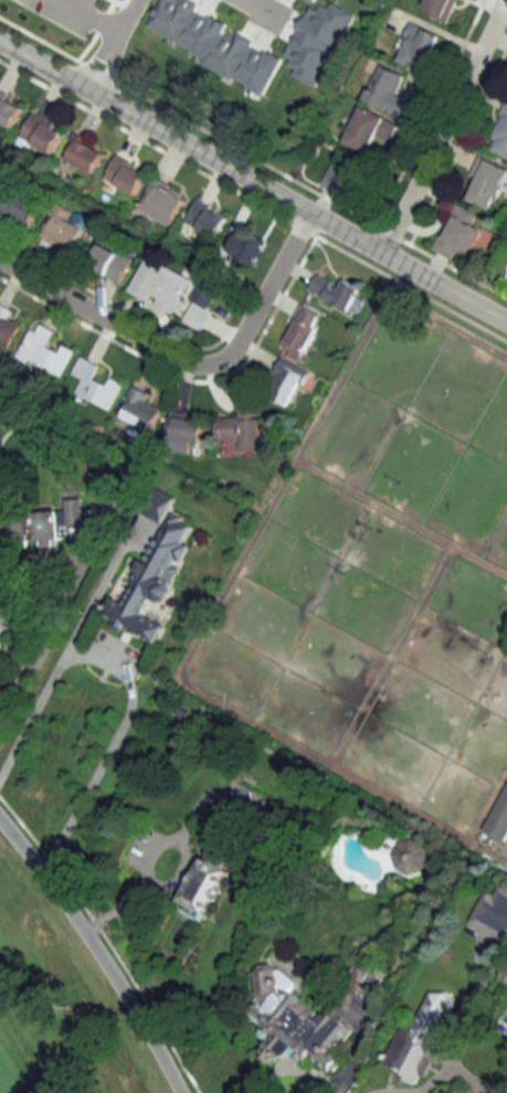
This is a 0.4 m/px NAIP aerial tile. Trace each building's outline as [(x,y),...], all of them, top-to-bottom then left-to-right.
[(191,51),(189,54),(263,95),(283,60),(223,29),(226,24),(197,10),(199,4),(190,0),(162,0),(149,26),(191,51)] [(357,14),(328,0),(325,0),(320,10),(310,4),(285,55),(297,61),(291,73),(319,87),(357,14)] [(422,11),(447,22),(457,0),(428,0),(422,11)] [(394,58),(426,72),(442,36),(410,22),(394,58)] [(365,101),(402,115),(409,98),(399,94),(406,73),(379,63),(365,101)] [(12,127),(26,103),(0,89),(0,121),(12,127)] [(506,158),(506,100),(487,150),(506,158)] [(345,143),(370,153),(377,137),(389,143),(398,122),(362,106),(345,143)] [(65,128),(35,112),(21,138),(51,154),(65,128)] [(63,157),(93,173),(106,150),(76,134),(63,157)] [(324,185),(362,199),(373,168),(335,154),(324,185)] [(135,195),(148,172),(118,155),(105,178),(135,195)] [(484,157),(466,197),(493,210),(506,180),(506,168),(484,157)] [(174,225),(187,192),(154,179),(141,212),(174,225)] [(41,203),(8,190),(0,209),(0,214),(31,227),(41,203)] [(218,238),(228,213),(196,200),(186,225),(218,238)] [(474,224),(479,214),(457,203),(434,250),(454,259),(460,248),(469,252),(481,228),(474,224)] [(71,219),(74,213),(58,206),(43,235),(80,254),(92,230),(71,219)] [(236,257),(252,267),(269,242),(252,232),(236,257)] [(134,259),(102,243),(89,266),(121,283),(134,259)] [(198,279),(148,255),(131,293),(181,316),(198,279)] [(340,285),(320,273),(310,288),(350,313),(363,291),(344,279),(340,285)] [(8,347),(19,327),(6,320),(11,310),(0,304),(0,343),(8,347)] [(282,352),(303,361),(323,312),(301,304),(282,352)] [(57,332),(35,322),(19,357),(63,378),(75,351),(64,346),(61,351),(50,346),(57,332)] [(123,383),(112,379),(110,385),(96,379),(101,365),(81,357),(73,375),(83,379),(77,395),(113,409),(123,383)] [(288,406),(310,374),(287,358),(264,390),(288,406)] [(161,409),(151,404),(155,396),(134,386),(118,419),(149,434),(161,409)] [(240,439),(240,451),(261,451),(260,400),(240,400),(240,417),(217,417),(217,440),(240,439)] [(201,447),(208,417),(174,410),(168,438),(181,441),(181,443),(201,447)] [(163,524),(176,497),(149,484),(136,511),(163,524)] [(36,512),(37,545),(90,543),(88,498),(67,499),(68,511),(36,512)] [(102,619),(158,644),(167,624),(145,615),(153,597),(166,602),(191,546),(184,543),(192,523),(168,512),(128,603),(112,596),(102,619)] [(14,605),(0,598),(0,635),(14,605)] [(479,828),(501,840),(506,830),(506,776),(479,828)] [(247,829),(219,816),(178,910),(206,922),(247,829)] [(389,860),(415,878),(433,854),(407,836),(389,860)] [(506,942),(506,888),(501,884),(495,895),(486,890),(469,921),(506,942)] [(333,1071),(339,1057),(340,1054),(353,1025),(295,997),(297,978),(264,963),(261,963),(255,976),(252,1017),(260,1021),(259,1036),(267,1039),(259,1056),(274,1064),(278,1056),(290,1057),(295,1059),(309,1061),(333,1071)] [(367,1075),(359,1092),(407,1092),(422,1056),(440,1063),(448,1043),(438,1039),(455,998),(427,987),(388,1084),(367,1075)]
